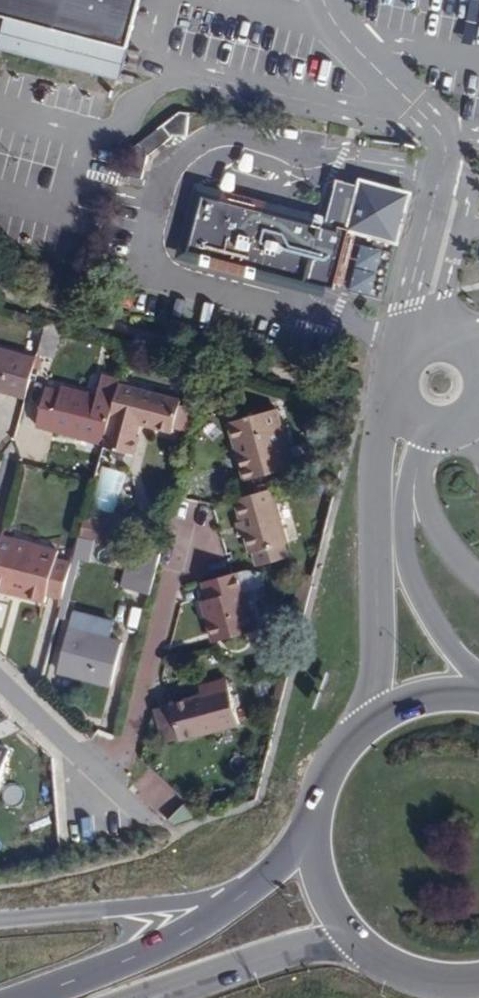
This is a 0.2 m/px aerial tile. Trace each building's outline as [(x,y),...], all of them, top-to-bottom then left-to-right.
[(6,20),(0,43),(0,53),(96,77),(104,45),(128,52),(141,0),(0,0),(0,19),(6,20)] [(104,45),(96,77),(120,83),(128,52),(104,45)] [(187,112),(180,112),(130,151),(124,177),(141,181),(148,155),(175,134),(185,135),(187,112)] [(348,231),(397,244),(411,191),(360,178),(359,183),(337,178),(324,225),(348,231)] [(309,284),(310,280),(324,225),(215,197),(214,202),(197,197),(192,216),(186,214),(184,219),(191,221),(184,247),(199,251),(198,255),(309,284)] [(334,286),(348,231),(324,225),(310,280),(334,286)] [(53,358),(62,325),(46,320),(45,329),(38,354),(53,358)] [(36,360),(38,354),(45,329),(31,325),(23,356),(36,360)] [(36,360),(23,356),(0,350),(0,385),(4,386),(3,390),(27,397),(36,360)] [(119,385),(120,382),(102,377),(97,397),(63,388),(61,393),(47,389),(38,425),(80,436),(82,428),(106,434),(119,385)] [(181,401),(119,385),(106,434),(105,442),(104,444),(135,452),(139,435),(136,435),(141,421),(172,430),(181,401)] [(247,453),(240,455),(247,480),(291,468),(275,409),(230,421),(236,443),(244,440),(247,453)] [(82,428),(80,436),(105,442),(106,434),(82,428)] [(236,443),(240,455),(247,453),(244,440),(236,443)] [(102,498),(120,500),(123,471),(105,468),(102,498)] [(287,543),(272,489),(237,499),(252,552),(283,544),(287,543)] [(80,537),(87,539),(109,544),(115,520),(86,513),(80,537)] [(63,599),(73,561),(58,557),(60,548),(4,534),(0,549),(0,588),(15,592),(18,582),(29,585),(26,596),(47,601),(49,595),(63,599)] [(112,565),(117,547),(109,544),(87,539),(82,557),(112,565)] [(288,558),(283,544),(252,552),(256,567),(288,558)] [(151,593),(160,558),(129,550),(121,585),(151,593)] [(246,588),(243,576),(240,570),(204,582),(209,599),(203,600),(211,626),(220,624),(224,639),(257,629),(246,588)] [(261,584),(257,571),(243,576),(246,588),(261,584)] [(15,592),(26,596),(29,585),(18,582),(15,592)] [(215,642),(224,639),(220,624),(211,626),(215,642)] [(123,643),(70,629),(60,670),(113,683),(123,643)] [(228,679),(215,683),(218,692),(204,695),(172,703),(173,708),(156,712),(164,742),(240,721),(228,679)] [(218,692),(215,683),(202,686),(204,695),(218,692)] [(9,752),(0,749),(0,781),(9,752)] [(168,821),(186,802),(149,767),(131,787),(168,821)] [(181,826),(195,813),(185,802),(170,815),(181,826)]
